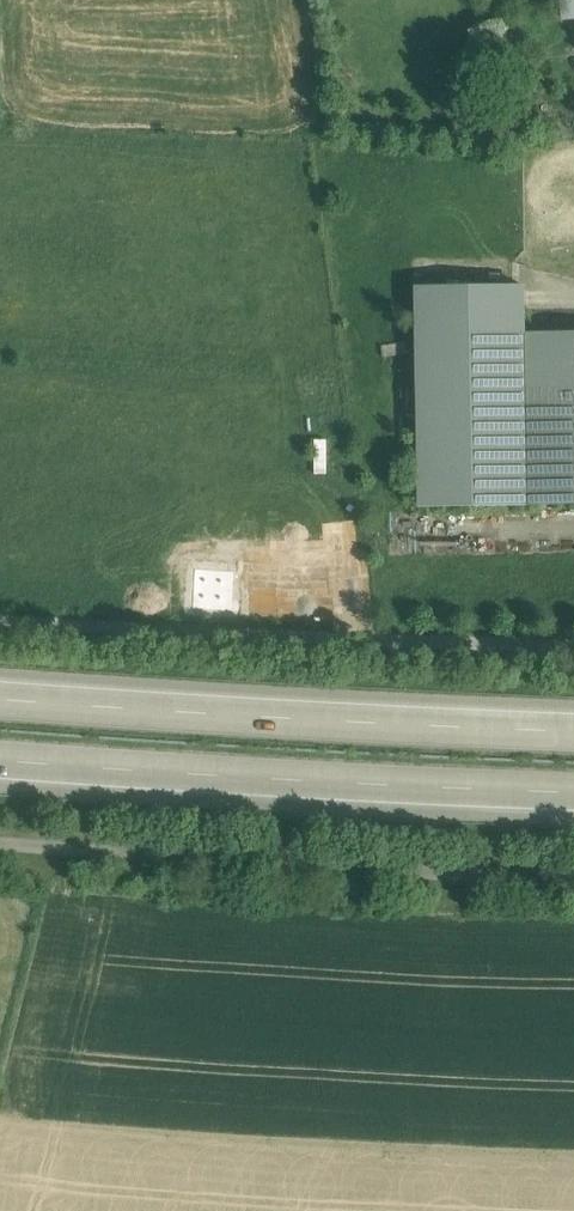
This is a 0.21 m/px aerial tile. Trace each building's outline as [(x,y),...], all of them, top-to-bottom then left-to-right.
[(573,16),(573,0),(562,0),(562,17),(573,16)] [(526,334),(526,286),(416,287),(420,505),(573,503),(573,333),(526,334)]
